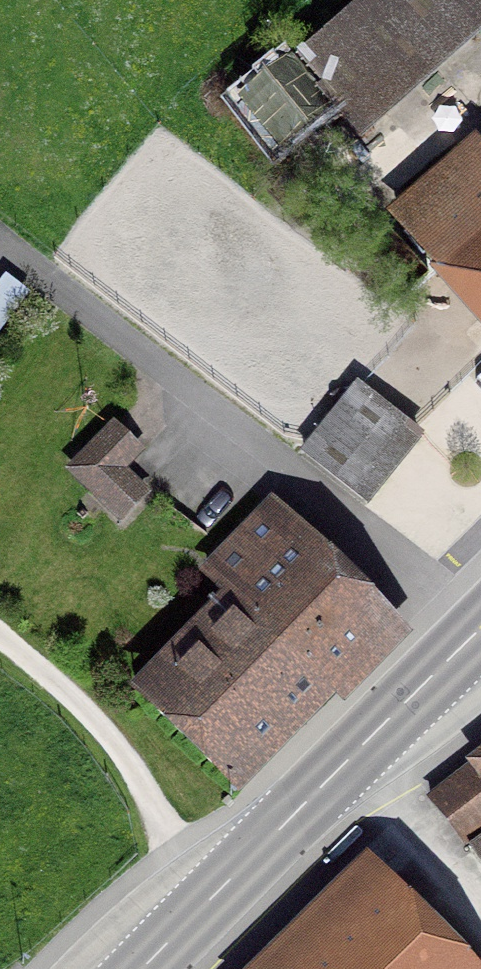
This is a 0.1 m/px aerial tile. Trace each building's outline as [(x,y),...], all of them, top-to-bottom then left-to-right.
[(295,51),(361,128),(480,25),(480,0),(354,0),(295,51)] [(273,136),(324,97),(298,62),(284,73),(281,70),(244,97),(273,136)] [(474,165),(464,154),(393,217),(480,316),(480,159),(474,165)] [(300,456),(358,502),(413,433),(355,387),(300,456)] [(133,506),(141,498),(113,472),(134,451),(112,429),(70,472),(120,520),(133,506)] [(145,705),(224,782),(381,621),(269,511),(204,577),(238,610),(145,705)] [(469,763),(471,767),(480,780),(480,754),(469,763)] [(444,825),(480,798),(480,780),(471,767),(426,801),(444,825)] [(444,825),(480,874),(480,798),(444,825)] [(385,884),(300,968),(469,968),(385,884)]
